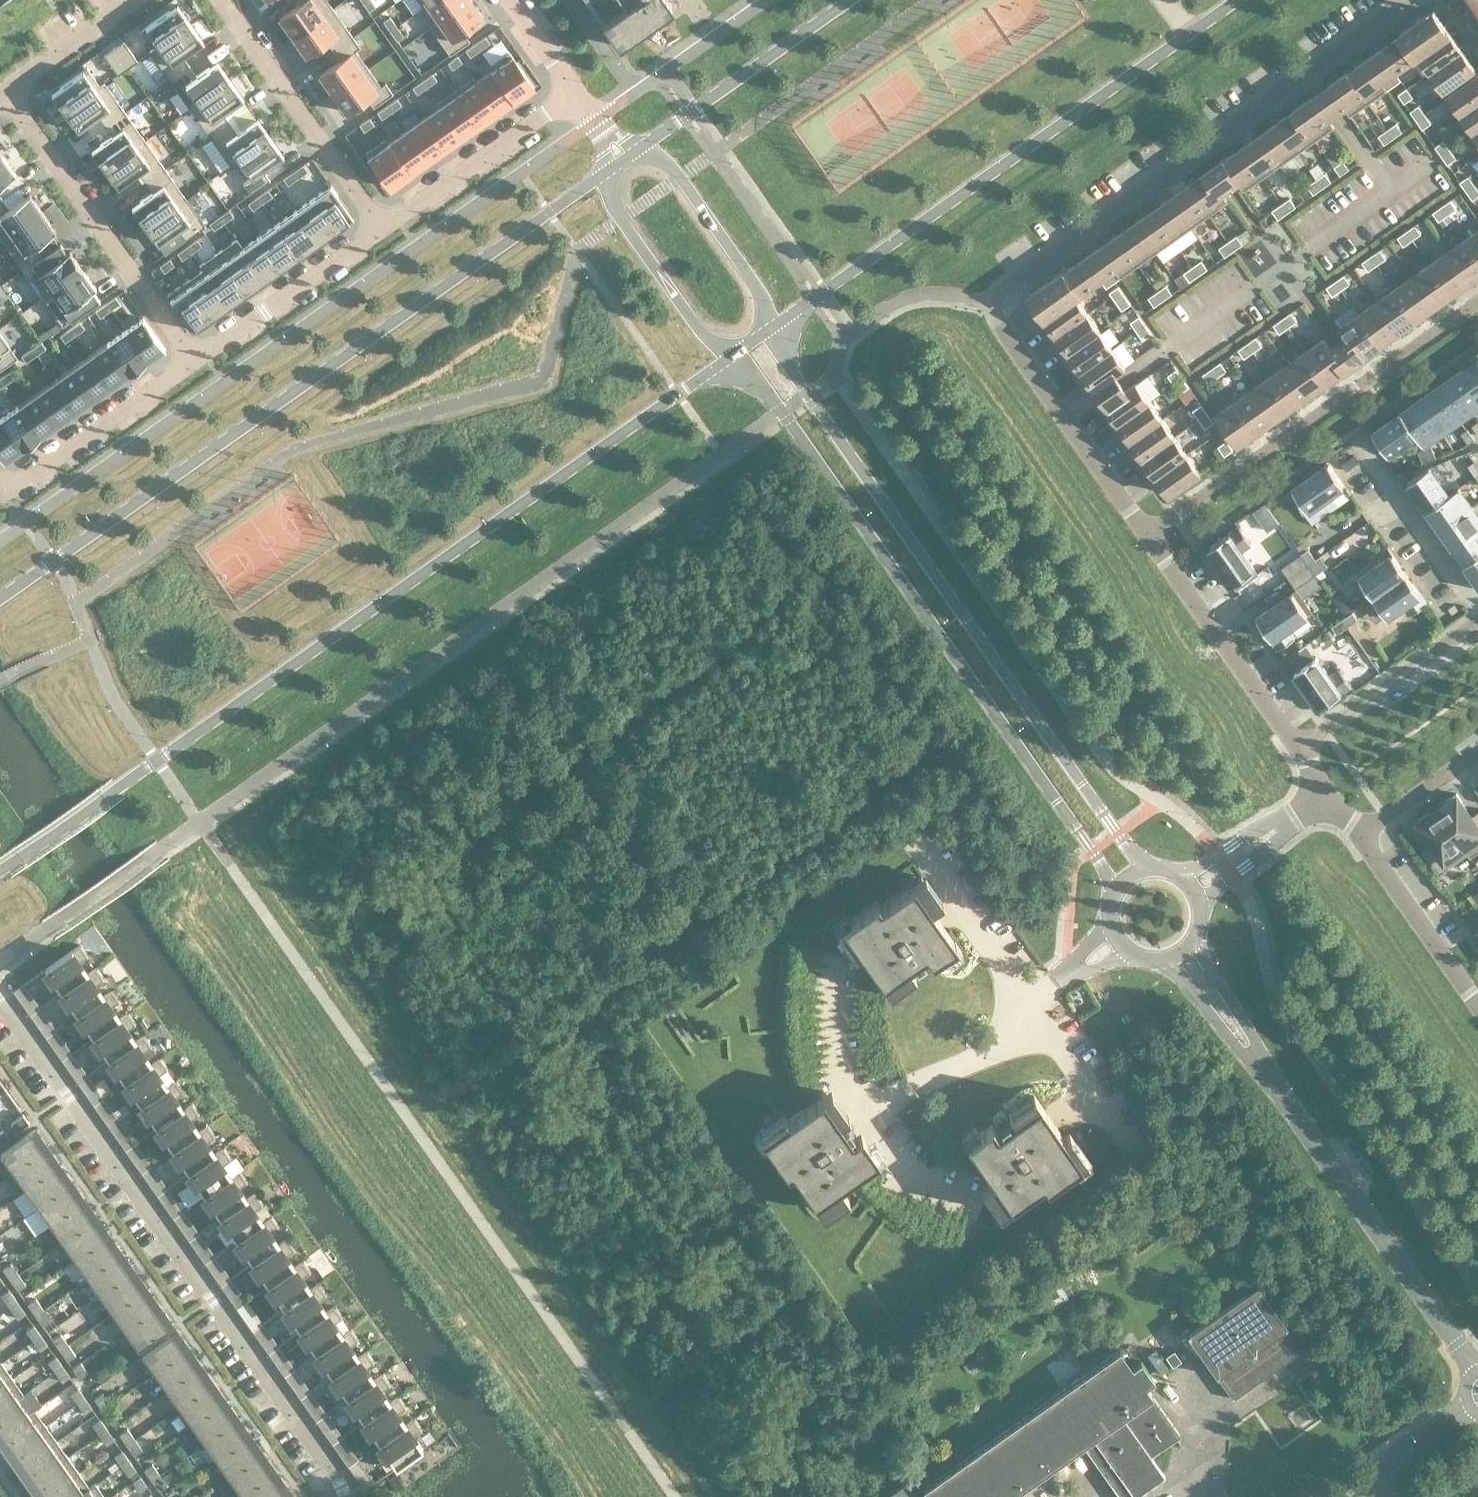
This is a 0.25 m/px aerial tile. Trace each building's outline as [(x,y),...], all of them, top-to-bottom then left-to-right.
[(328,0),(298,0),(300,3),(280,17),(293,36),(333,8),(328,0)] [(369,10),(376,6),(372,0),(363,0),(362,1),(369,10)] [(424,7),(423,6),(419,9),(419,10),(431,27),(469,0),(434,0),(424,7)] [(463,31),(484,16),(472,0),(469,0),(431,27),(450,54),(470,40),(463,31)] [(602,22),(634,0),(587,0),(602,22)] [(669,0),(634,0),(602,22),(619,46),(674,7),(669,0)] [(191,23),(178,4),(142,29),(155,47),(155,48),(191,23)] [(353,36),(333,8),(293,36),(306,55),(327,40),(334,50),(353,36)] [(1400,36),(1366,60),(1380,81),(1388,76),(1395,71),(1420,54),(1419,53),(1449,31),(1434,10),(1399,35),(1400,36)] [(383,21),(390,30),(397,26),(390,16),(383,21)] [(150,50),(151,51),(171,80),(190,66),(183,56),(204,41),(191,23),(155,48),(155,47),(150,50)] [(404,36),(397,26),(390,30),(397,40),(404,36)] [(1462,49),(1449,31),(1419,53),(1420,54),(1431,71),(1462,49)] [(486,35),(476,42),(480,49),(490,42),(486,35)] [(334,50),(341,60),(320,74),(333,93),(369,68),(356,50),(361,47),(353,36),(334,50)] [(138,60),(124,41),(114,47),(128,67),(138,60)] [(470,56),(480,49),(476,42),(466,49),(470,56)] [(128,67),(114,47),(104,54),(118,74),(128,67)] [(1475,68),(1462,49),(1431,71),(1445,89),(1475,68)] [(535,86),(509,51),(491,64),(490,65),(493,68),(494,68),(516,100),(535,86)] [(458,55),(448,62),(453,69),(463,62),(458,55)] [(1387,90),(1380,81),(1366,60),(1349,72),(1348,71),(1347,71),(1369,103),(1387,90)] [(231,80),(218,61),(197,76),(190,66),(171,80),(191,108),(231,80)] [(65,111),(97,89),(98,90),(101,87),(101,86),(88,68),(52,93),(65,111)] [(346,111),(367,97),(374,107),(393,93),(386,82),(381,86),(369,68),(333,93),(346,111)] [(476,80),(498,112),(516,100),(494,68),(493,68),(476,80)] [(1369,103),(1347,71),(1294,109),(1316,140),(1335,127),(1328,118),(1344,107),(1351,116),(1369,103)] [(1402,80),(1395,71),(1388,76),(1394,85),(1402,80)] [(433,73),(423,80),(427,86),(437,79),(433,73)] [(1394,85),(1388,76),(1380,81),(1387,90),(1394,85)] [(1462,114),(1477,104),(1477,76),(1449,96),(1462,114)] [(191,108),(211,137),(230,123),(223,113),(244,98),(231,80),(191,108)] [(427,86),(423,80),(413,87),(417,93),(427,86)] [(458,93),(481,124),(498,112),(476,80),(459,92),(458,93)] [(441,105),(463,137),(481,124),(458,93),(459,92),(456,88),(455,89),(438,101),(437,102),(440,106),(441,105)] [(1407,88),(1399,94),(1405,102),(1413,96),(1407,88)] [(99,115),(106,125),(126,111),(118,101),(110,107),(98,90),(97,89),(65,111),(78,130),(99,115)] [(392,111),(402,104),(397,98),(387,105),(392,111)] [(1419,104),(1410,110),(1417,119),(1425,113),(1419,104)] [(1462,114),(1475,132),(1477,130),(1477,104),(1462,114)] [(382,118),(392,111),(387,105),(377,112),(382,118)] [(423,118),(445,149),(463,137),(441,105),(440,106),(423,118)] [(1316,140),(1294,109),(1293,110),(1294,111),(1277,122),(1299,153),(1316,140)] [(126,111),(106,125),(113,135),(92,150),(105,168),(137,146),(138,147),(146,141),(146,140),(126,111)] [(1431,122),(1425,113),(1417,119),(1423,128),(1431,122)] [(370,117),(360,124),(364,131),(374,124),(370,117)] [(231,165),(231,166),(236,163),(235,162),(271,137),(258,118),(237,133),(230,123),(211,137),(231,165)] [(405,130),(428,162),(445,149),(423,118),(405,130)] [(1299,153),(1277,122),(1260,135),(1281,165),(1299,153)] [(1397,123),(1388,129),(1394,137),(1403,131),(1397,123)] [(1394,137),(1388,129),(1379,135),(1385,144),(1394,137)] [(428,162),(405,130),(388,142),(388,143),(410,174),(428,162)] [(1281,165),(1260,135),(1242,147),(1263,177),(1281,165)] [(236,163),(248,180),(244,184),(251,193),(270,180),(264,170),(284,155),(271,137),(235,162),(236,163)] [(410,174),(388,143),(388,142),(386,138),(385,139),(366,152),(391,187),(410,174)] [(1444,140),(1436,146),(1442,155),(1451,149),(1444,140)] [(118,187),(139,172),(146,182),(166,168),(158,158),(150,164),(138,147),(137,146),(105,168),(118,187)] [(1263,177),(1242,147),(1225,159),(1225,158),(1210,168),(1205,172),(1205,173),(1189,184),(1210,215),(1229,201),(1223,192),(1238,182),(1244,191),(1263,177)] [(1457,158),(1451,149),(1442,155),(1448,164),(1457,158)] [(0,157),(0,185),(16,174),(3,155),(0,157)] [(1335,166),(1341,175),(1350,169),(1344,160),(1335,166)] [(308,170),(303,164),(293,171),(298,177),(308,170)] [(146,182),(153,192),(132,206),(145,225),(177,203),(177,202),(164,185),(173,179),(166,168),(146,182)] [(293,171),(284,178),(288,184),(298,177),(293,171)] [(1326,172),(1317,179),(1323,187),(1332,181),(1326,172)] [(1469,176),(1461,182),(1467,191),(1476,185),(1469,176)] [(1323,187),(1317,179),(1308,185),(1314,193),(1323,187)] [(1210,215),(1189,184),(1171,197),(1193,227),(1210,215)] [(354,216),(331,185),(313,198),(335,229),(354,216)] [(1476,185),(1467,191),(1473,199),(1477,196),(1477,188),(1476,185)] [(263,202),(273,195),(268,189),(258,196),(263,202)] [(0,200),(0,236),(3,240),(43,212),(30,193),(9,208),(3,198),(0,200)] [(159,244),(179,229),(186,239),(206,225),(186,197),(185,196),(177,202),(177,203),(145,225),(159,244)] [(253,209),(263,202),(258,196),(248,203),(253,209)] [(1193,227),(1171,197),(1154,209),(1175,240),(1193,227)] [(1291,197),(1282,204),(1288,212),(1297,206),(1291,197)] [(313,198),(295,210),(317,242),(335,229),(313,198)] [(1451,200),(1442,206),(1448,214),(1457,208),(1451,200)] [(1288,212),(1282,204),(1273,210),(1279,218),(1288,212)] [(1448,214),(1442,206),(1433,212),(1439,220),(1448,214)] [(224,222),(234,215),(229,209),(219,216),(224,222)] [(1175,240),(1154,209),(1136,222),(1157,252),(1175,240)] [(295,210),(277,223),(300,254),(317,242),(295,210)] [(43,212),(3,240),(23,269),(43,255),(36,245),(56,231),(43,212)] [(219,216),(209,223),(214,229),(224,222),(219,216)] [(1157,252),(1136,222),(1118,234),(1140,264),(1157,252)] [(277,223),(260,235),(282,267),(300,254),(277,223)] [(1416,224),(1407,231),(1413,239),(1422,233),(1416,224)] [(1413,239),(1407,231),(1398,237),(1404,245),(1413,239)] [(1466,240),(1477,257),(1477,232),(1466,240)] [(1140,264),(1118,234),(1101,247),(1116,268),(1122,277),(1140,264)] [(243,247),(242,248),(264,279),(282,267),(260,235),(243,247)] [(1238,235),(1229,241),(1235,249),(1244,243),(1238,235)] [(192,252),(202,245),(197,238),(187,245),(192,252)] [(237,238),(236,239),(218,251),(247,292),(264,279),(242,248),(243,247),(237,238)] [(1466,240),(1449,252),(1470,283),(1477,277),(1477,257),(1466,240)] [(1235,249),(1229,241),(1220,247),(1226,256),(1235,249)] [(187,245),(178,252),(182,259),(192,252),(187,245)] [(1116,268),(1101,247),(1066,271),(1065,270),(1030,294),(1046,316),(1076,294),(1077,295),(1101,278),(1108,273),(1116,268)] [(1380,249),(1372,256),(1378,264),(1386,258),(1380,249)] [(43,255),(23,269),(43,297),(83,269),(70,250),(49,265),(43,255)] [(201,264),(200,265),(203,269),(204,269),(229,304),(247,292),(218,251),(201,264)] [(1470,283),(1449,252),(1431,265),(1452,295),(1470,283)] [(1378,264),(1372,256),(1363,262),(1369,270),(1378,264)] [(175,264),(170,258),(160,265),(165,272),(175,264)] [(1202,260),(1193,266),(1199,274),(1208,268),(1202,260)] [(1452,295),(1431,265),(1413,277),(1435,307),(1452,295)] [(1199,274),(1193,266),(1185,272),(1191,280),(1199,274)] [(1122,277),(1116,268),(1108,273),(1115,282),(1122,277)] [(83,269),(43,297),(63,326),(83,312),(76,302),(96,287),(83,269)] [(186,281),(185,282),(188,285),(189,285),(211,317),(229,304),(204,269),(203,269),(186,281)] [(1115,282),(1108,273),(1101,278),(1107,287),(1115,282)] [(1345,274),(1336,280),(1342,289),(1351,283),(1345,274)] [(1435,307),(1413,277),(1396,290),(1417,320),(1435,307)] [(1342,289),(1336,280),(1327,287),(1333,295),(1342,289)] [(1167,284),(1158,291),(1164,299),(1173,293),(1167,284)] [(193,330),(211,317),(189,285),(188,285),(170,298),(193,330)] [(1125,294),(1119,286),(1111,292),(1117,300),(1125,294)] [(1417,320),(1396,290),(1378,302),(1399,332),(1417,320)] [(1164,299),(1158,291),(1149,297),(1155,305),(1164,299)] [(1076,294),(1046,316),(1058,334),(1088,312),(1077,295),(1076,294)] [(1132,303),(1125,294),(1117,300),(1123,309),(1132,303)] [(116,296),(106,303),(111,310),(121,303),(116,296)] [(1399,332),(1378,302),(1360,314),(1382,345),(1399,332)] [(106,303),(96,310),(100,317),(111,310),(106,303)] [(1292,311),(1283,318),(1289,326),(1298,320),(1292,311)] [(1101,330),(1088,312),(1058,334),(1071,351),(1101,330)] [(1382,345),(1360,314),(1341,328),(1348,337),(1345,339),(1333,348),(1326,338),(1307,352),(1329,382),(1345,371),(1346,372),(1351,368),(1366,357),(1365,356),(1382,345)] [(1146,324),(1140,315),(1132,321),(1138,330),(1146,324)] [(144,317),(125,330),(147,362),(166,349),(144,317)] [(1289,326),(1283,318),(1274,324),(1280,332),(1289,326)] [(85,327),(80,321),(70,328),(75,334),(85,327)] [(1152,333),(1146,324),(1138,330),(1144,339),(1152,333)] [(65,342),(75,334),(70,328),(60,335),(65,342)] [(125,330),(107,342),(130,374),(147,362),(125,330)] [(1113,347),(1101,330),(1071,351),(1083,369),(1113,347)] [(1257,336),(1248,343),(1254,351),(1263,345),(1257,336)] [(46,347),(42,341),(32,348),(36,354),(46,347)] [(107,342),(90,355),(112,387),(130,374),(107,342)] [(1254,351),(1248,343),(1239,349),(1245,357),(1254,351)] [(18,357),(11,347),(2,353),(0,350),(0,370),(18,357)] [(1126,366),(1113,347),(1083,369),(1096,387),(1097,387),(1108,402),(1107,403),(1120,422),(1151,400),(1138,382),(1129,388),(1117,372),(1126,366)] [(36,354),(32,348),(22,355),(26,362),(36,354)] [(1329,382),(1307,352),(1290,364),(1311,395),(1329,382)] [(90,355),(72,367),(94,399),(112,387),(90,355)] [(1462,370),(1477,393),(1477,359),(1462,370)] [(1227,370),(1221,361),(1213,367),(1219,376),(1227,370)] [(1311,395),(1290,364),(1272,377),(1293,407),(1311,395)] [(72,367),(54,380),(77,412),(94,399),(72,367)] [(1219,376),(1213,367),(1204,374),(1210,382),(1219,376)] [(1184,377),(1177,368),(1169,374),(1175,383),(1184,377)] [(10,370),(0,377),(0,378),(5,384),(15,377),(10,370)] [(1462,370),(1444,383),(1466,414),(1477,405),(1477,393),(1462,370)] [(1190,386),(1184,377),(1175,383),(1181,392),(1190,386)] [(1293,407),(1272,377),(1254,389),(1276,419),(1293,407)] [(54,380),(37,392),(59,424),(77,412),(54,380)] [(1460,418),(1439,387),(1420,399),(1442,431),(1460,418)] [(1276,419),(1254,389),(1237,402),(1258,432),(1276,419)] [(37,392),(19,405),(41,436),(59,424),(37,392)] [(1442,431),(1420,399),(1403,412),(1418,433),(1417,434),(1424,443),(1442,431)] [(1163,418),(1151,400),(1120,422),(1133,439),(1163,418)] [(1258,432),(1237,402),(1218,415),(1239,445),(1258,432)] [(1208,413),(1202,404),(1194,410),(1200,419),(1208,413)] [(19,405),(1,417),(24,449),(41,436),(19,405)] [(1418,433),(1403,412),(1374,432),(1389,453),(1417,434),(1418,433)] [(1215,421),(1208,413),(1200,419),(1206,427),(1215,421)] [(0,418),(0,455),(5,462),(24,449),(1,417),(0,418)] [(1176,436),(1163,418),(1133,439),(1145,457),(1176,436)] [(1462,433),(1470,443),(1475,439),(1468,428),(1462,433)] [(1188,453),(1176,436),(1145,457),(1158,475),(1188,453)] [(1234,449),(1227,439),(1219,445),(1226,455),(1234,449)] [(1432,445),(1425,448),(1430,460),(1437,457),(1432,445)] [(1430,460),(1425,448),(1419,450),(1424,462),(1430,460)] [(1201,472),(1188,453),(1158,475),(1171,493),(1201,472)] [(1476,475),(1477,474),(1477,465),(1475,461),(1469,465),(1476,475)] [(1305,513),(1345,485),(1330,463),(1290,491),(1305,513)] [(1409,481),(1429,509),(1450,494),(1430,466),(1409,481)] [(1459,487),(1450,494),(1429,509),(1441,527),(1472,505),(1459,487)] [(1267,502),(1255,511),(1269,531),(1281,522),(1267,502)] [(1472,505),(1441,527),(1454,545),(1477,528),(1477,513),(1472,505)] [(1259,573),(1256,569),(1242,549),(1252,542),(1241,526),(1209,548),(1237,588),(1259,573)] [(1454,545),(1466,562),(1477,554),(1477,528),(1454,545)] [(1309,548),(1302,553),(1309,564),(1316,559),(1309,548)] [(1309,564),(1302,553),(1282,567),(1290,577),(1309,564)] [(1407,573),(1394,554),(1361,577),(1374,597),(1407,573)] [(1466,562),(1477,579),(1477,554),(1466,562)] [(1324,569),(1316,559),(1309,564),(1317,574),(1324,569)] [(1317,574),(1309,564),(1290,577),(1297,588),(1317,574)] [(1428,603),(1407,573),(1374,597),(1388,616),(1405,604),(1412,614),(1428,603)] [(1273,639),(1309,613),(1294,592),(1258,617),(1273,639)] [(1346,603),(1341,607),(1346,615),(1354,609),(1350,604),(1346,603)] [(1353,611),(1343,618),(1348,626),(1358,618),(1353,611)] [(1348,626),(1343,618),(1333,626),(1338,633),(1348,626)] [(1321,707),(1343,692),(1352,685),(1341,669),(1331,676),(1317,656),(1296,671),(1321,707)] [(1444,802),(1446,805),(1439,810),(1469,852),(1469,853),(1471,857),(1477,852),(1477,811),(1472,815),(1462,801),(1463,800),(1457,792),(1444,802)] [(1440,873),(1469,853),(1469,852),(1439,810),(1432,815),(1430,812),(1417,821),(1422,829),(1423,829),(1433,843),(1423,850),(1440,873)] [(860,949),(879,976),(887,988),(912,970),(916,967),(925,961),(929,958),(933,963),(958,945),(956,942),(955,939),(954,940),(931,907),(938,902),(922,878),(922,877),(921,876),(881,904),(877,900),(837,928),(839,931),(838,931),(840,934),(841,933),(855,953),(860,949)] [(81,944),(80,945),(46,969),(62,992),(98,967),(97,966),(88,973),(80,961),(89,955),(89,954),(87,955),(81,946),(82,945),(81,944)] [(98,967),(62,992),(78,1015),(114,990),(113,989),(104,995),(96,984),(105,978),(104,976),(103,977),(97,968),(98,967)] [(873,987),(887,988),(879,976),(874,980),(873,987)] [(114,990),(78,1015),(94,1037),(130,1012),(129,1011),(120,1018),(112,1006),(121,1000),(120,999),(119,1000),(112,991),(114,990)] [(30,994),(22,1000),(32,1014),(40,1008),(30,994)] [(130,1012),(94,1037),(110,1060),(145,1035),(145,1034),(136,1040),(128,1029),(137,1023),(136,1022),(135,1023),(128,1013),(130,1012)] [(46,1017),(38,1022),(47,1036),(56,1030),(46,1017)] [(872,1021),(873,1028),(888,1026),(887,1020),(872,1021)] [(889,1032),(888,1026),(873,1028),(874,1035),(889,1032)] [(890,1039),(889,1032),(874,1035),(876,1042),(890,1039)] [(146,1035),(145,1035),(110,1060),(126,1082),(161,1057),(152,1063),(144,1052),(153,1045),(152,1044),(151,1045),(144,1036),(146,1035)] [(62,1039),(54,1045),(63,1059),(72,1053),(62,1039)] [(891,1045),(890,1042),(890,1039),(876,1042),(877,1048),(891,1045)] [(893,1051),(892,1048),(891,1045),(877,1048),(879,1055),(893,1051)] [(895,1057),(894,1054),(893,1051),(879,1055),(881,1062),(895,1057)] [(162,1058),(161,1057),(126,1082),(141,1105),(177,1080),(177,1079),(168,1085),(160,1074),(169,1068),(168,1067),(167,1068),(160,1059),(162,1058)] [(897,1063),(896,1060),(895,1057),(881,1062),(883,1068),(897,1063)] [(78,1062),(70,1068),(79,1081),(88,1075),(78,1062)] [(899,1069),(898,1066),(897,1063),(883,1068),(886,1074),(899,1069)] [(902,1075),(901,1072),(899,1069),(886,1074),(889,1081),(902,1075)] [(177,1080),(141,1105),(157,1128),(193,1102),(184,1108),(176,1097),(185,1090),(184,1089),(183,1090),(176,1081),(177,1080)] [(94,1084),(85,1090),(95,1104),(103,1098),(94,1084)] [(827,1092),(788,1119),(784,1113),(765,1127),(764,1126),(762,1128),(762,1129),(759,1131),(787,1171),(792,1168),(821,1209),(822,1208),(822,1207),(846,1190),(840,1183),(873,1160),(874,1161),(876,1159),(876,1158),(879,1156),(861,1131),(856,1134),(853,1130),(854,1130),(847,1121),(844,1117),(827,1092)] [(971,1147),(977,1156),(993,1178),(986,1184),(1002,1207),(1002,1208),(1003,1209),(1043,1181),(1047,1186),(1087,1157),(1085,1154),(1086,1154),(1084,1151),(1083,1152),(1069,1132),(1064,1136),(1037,1097),(1012,1115),(1008,1118),(999,1124),(995,1127),(991,1122),(966,1140),(968,1143),(968,1144),(969,1146),(970,1146),(971,1147)] [(923,1106),(921,1104),(919,1101),(907,1110),(911,1115),(923,1106)] [(193,1103),(193,1102),(157,1128),(173,1150),(209,1125),(209,1124),(199,1131),(191,1119),(201,1113),(200,1112),(198,1113),(192,1104),(193,1103)] [(927,1111),(925,1108),(923,1106),(911,1115),(916,1121),(927,1111)] [(110,1107),(101,1112),(111,1126),(119,1120),(110,1107)] [(931,1115),(929,1113),(927,1111),(916,1121),(921,1126),(931,1115)] [(30,1122),(23,1113),(12,1121),(18,1131),(30,1122)] [(921,1126),(926,1130),(936,1120),(931,1115),(921,1126)] [(940,1124),(938,1122),(936,1120),(926,1130),(931,1135),(940,1124)] [(945,1128),(943,1126),(940,1124),(931,1135),(936,1139),(945,1128)] [(209,1125),(173,1150),(189,1173),(225,1147),(224,1147),(215,1153),(207,1142),(216,1135),(216,1134),(214,1135),(208,1126),(209,1125)] [(9,1137),(3,1127),(0,1129),(0,1143),(9,1137)] [(936,1139),(941,1144),(950,1132),(945,1128),(936,1139)] [(48,1147),(35,1129),(1,1153),(14,1171),(48,1147)] [(126,1129),(117,1135),(127,1149),(135,1143),(126,1129)] [(955,1136),(953,1134),(950,1132),(941,1144),(947,1148),(955,1136)] [(961,1139),(958,1137),(955,1136),(947,1148),(953,1151),(961,1139)] [(953,1151),(959,1155),(966,1142),(961,1139),(953,1151)] [(959,1155),(965,1158),(971,1147),(970,1146),(969,1146),(968,1144),(968,1143),(966,1142),(959,1155)] [(60,1165),(48,1147),(14,1171),(26,1189),(60,1165)] [(225,1148),(225,1147),(189,1173),(205,1195),(241,1170),(240,1169),(231,1176),(223,1164),(232,1158),(232,1157),(230,1158),(224,1149),(225,1148)] [(977,1156),(971,1147),(965,1158),(970,1161),(977,1156)] [(141,1152),(133,1158),(143,1171),(151,1165),(141,1152)] [(72,1183),(60,1165),(26,1189),(39,1206),(72,1183)] [(241,1170),(205,1195),(221,1218),(257,1193),(256,1192),(247,1198),(239,1187),(248,1181),(248,1180),(246,1181),(240,1171),(241,1170)] [(157,1174),(149,1180),(159,1194),(167,1188),(157,1174)] [(85,1200),(72,1183),(39,1206),(51,1224),(85,1200)] [(257,1193),(221,1218),(237,1240),(273,1215),(272,1214),(263,1221),(255,1210),(264,1203),(263,1202),(262,1203),(256,1194),(257,1193)] [(173,1197),(165,1203),(175,1216),(183,1211),(173,1197)] [(97,1218),(85,1200),(51,1224),(64,1242),(97,1218)] [(273,1216),(273,1215),(237,1240),(253,1263),(289,1238),(288,1237),(279,1243),(271,1232),(280,1226),(279,1225),(278,1226),(271,1217),(273,1216)] [(110,1236),(97,1218),(64,1242),(76,1259),(110,1236)] [(189,1219),(181,1225),(191,1239),(199,1233),(189,1219)] [(122,1253),(110,1236),(76,1259),(89,1277),(122,1253)] [(289,1238),(253,1263),(269,1286),(304,1260),(295,1266),(287,1255),(296,1248),(295,1247),(294,1248),(287,1239),(289,1238)] [(205,1242),(197,1248),(206,1262),(215,1256),(205,1242)] [(135,1271),(122,1253),(89,1277),(101,1295),(135,1271)] [(305,1261),(304,1260),(269,1286),(285,1308),(320,1283),(320,1282),(311,1289),(303,1277),(312,1271),(311,1270),(310,1271),(303,1262),(305,1261)] [(12,1262),(3,1268),(11,1279),(19,1273),(12,1262)] [(221,1264),(213,1270),(222,1284),(231,1278),(221,1264)] [(147,1289),(135,1271),(101,1295),(113,1312),(147,1289)] [(27,1284),(19,1273),(11,1279),(19,1290),(27,1284)] [(321,1283),(320,1283),(285,1308),(300,1331),(336,1305),(327,1311),(319,1300),(328,1293),(327,1292),(326,1293),(319,1284),(321,1283)] [(237,1287),(229,1293),(238,1307),(247,1301),(237,1287)] [(1258,1287),(1189,1335),(1233,1397),(1302,1349),(1258,1287)] [(18,1301),(9,1289),(2,1294),(10,1306),(18,1301)] [(159,1306),(147,1289),(113,1312),(126,1330),(159,1306)] [(36,1298),(28,1303),(36,1314),(44,1308),(36,1298)] [(26,1313),(18,1301),(10,1306),(19,1318),(26,1313)] [(336,1306),(336,1305),(300,1331),(316,1353),(352,1328),(352,1327),(343,1334),(335,1322),(344,1316),(343,1315),(341,1316),(335,1307),(336,1306)] [(172,1325),(159,1306),(126,1330),(139,1348),(172,1325)] [(52,1319),(44,1308),(36,1314),(43,1325),(52,1319)] [(253,1310),(244,1315),(254,1329),(262,1323),(253,1310)] [(41,1334),(34,1324),(27,1330),(34,1339),(41,1334)] [(352,1328),(316,1353),(332,1376),(368,1351),(367,1350),(358,1356),(350,1345),(359,1339),(359,1338),(357,1338),(351,1329),(352,1328)] [(189,1348),(176,1330),(142,1353),(155,1372),(189,1348)] [(269,1332),(260,1338),(270,1352),(278,1346),(269,1332)] [(61,1333),(53,1339),(61,1350),(69,1344),(61,1333)] [(48,1344),(41,1334),(34,1339),(41,1349),(48,1344)] [(76,1355),(69,1344),(61,1350),(68,1360),(76,1355)] [(201,1366),(189,1348),(155,1372),(168,1389),(201,1366)] [(1165,1475),(1152,1456),(1181,1435),(1146,1386),(1155,1380),(1151,1374),(1141,1360),(1133,1367),(1120,1349),(923,1488),(930,1496),(1019,1496),(1016,1493),(1084,1445),(1120,1496),(1135,1496),(1165,1475)] [(1166,1356),(1173,1366),(1182,1360),(1174,1350),(1166,1356)] [(302,1351),(289,1360),(294,1367),(307,1358),(302,1351)] [(368,1351),(332,1376),(348,1398),(384,1373),(383,1372),(374,1379),(366,1367),(375,1361),(375,1360),(373,1361),(367,1352),(368,1351)] [(285,1355),(276,1361),(286,1374),(294,1368),(285,1355)] [(63,1366),(56,1356),(49,1361),(56,1371),(63,1366)] [(81,1361),(73,1367),(81,1378),(89,1372),(81,1361)] [(2,1362),(0,1363),(0,1387),(13,1377),(2,1362)] [(70,1375),(63,1366),(56,1371),(63,1381),(70,1375)] [(214,1383),(201,1366),(168,1389),(180,1407),(214,1383)] [(384,1373),(348,1398),(364,1421),(400,1396),(399,1395),(390,1401),(382,1390),(391,1384),(391,1383),(389,1384),(383,1374),(384,1373)] [(13,1377),(0,1387),(0,1410),(24,1393),(13,1377)] [(300,1377),(292,1383),(302,1397),(310,1391),(300,1377)] [(226,1401),(214,1383),(180,1407),(193,1425),(226,1401)] [(85,1397),(78,1387),(71,1392),(78,1402),(85,1397)] [(103,1392),(95,1398),(102,1409),(111,1403),(103,1392)] [(24,1393),(0,1410),(0,1434),(35,1409),(35,1408),(29,1412),(19,1398),(25,1394),(24,1393)] [(400,1396),(364,1421),(380,1443),(416,1418),(415,1418),(406,1424),(398,1413),(407,1406),(406,1405),(405,1406),(399,1397),(400,1396)] [(92,1407),(85,1397),(78,1402),(85,1412),(92,1407)] [(316,1400),(308,1406),(318,1419),(326,1414),(316,1400)] [(239,1419),(226,1401),(193,1425),(205,1442),(239,1419)] [(118,1414),(111,1403),(102,1409),(110,1420),(118,1414)] [(35,1409),(0,1434),(0,1438),(6,1447),(9,1445),(11,1449),(46,1424),(35,1409)] [(416,1419),(416,1418),(380,1443),(396,1467),(423,1448),(414,1435),(423,1429),(422,1428),(421,1429),(414,1420),(416,1419)] [(107,1428),(101,1419),(93,1424),(100,1434),(107,1428)] [(251,1436),(239,1419),(205,1442),(217,1460),(251,1436)] [(332,1422),(324,1428),(334,1442),(342,1436),(332,1422)] [(58,1440),(46,1424),(11,1449),(14,1453),(12,1455),(20,1467),(58,1440)] [(114,1438),(107,1428),(100,1434),(107,1443),(114,1438)] [(128,1428),(120,1433),(127,1444),(136,1438),(128,1428)] [(263,1454),(251,1436),(217,1460),(230,1478),(263,1454)] [(143,1449),(136,1438),(127,1444),(135,1455),(143,1449)] [(69,1456),(58,1440),(20,1467),(28,1478),(31,1476),(34,1480),(69,1456)] [(348,1445),(340,1451),(350,1465),(358,1459),(348,1445)] [(130,1460),(123,1450),(115,1455),(122,1465),(130,1460)] [(276,1472),(263,1454),(230,1478),(242,1495),(276,1472)] [(69,1456),(34,1480),(36,1485),(34,1486),(41,1496),(43,1496),(80,1471),(69,1456)] [(136,1470),(130,1460),(122,1465),(129,1475),(136,1470)] [(153,1463),(145,1469),(152,1479),(160,1474),(153,1463)] [(365,1468),(356,1474),(366,1488),(374,1482),(365,1468)] [(400,1470),(391,1476),(401,1490),(410,1484),(400,1470)] [(80,1471),(43,1496),(45,1496),(77,1496),(97,1483),(97,1482),(91,1486),(80,1471)] [(276,1472),(242,1495),(244,1496),(277,1496),(288,1489),(276,1472)] [(168,1484),(160,1474),(152,1479),(160,1490),(168,1484)] [(148,1485),(141,1475),(133,1481),(140,1490),(148,1485)] [(97,1483),(77,1496),(107,1496),(97,1483)]
